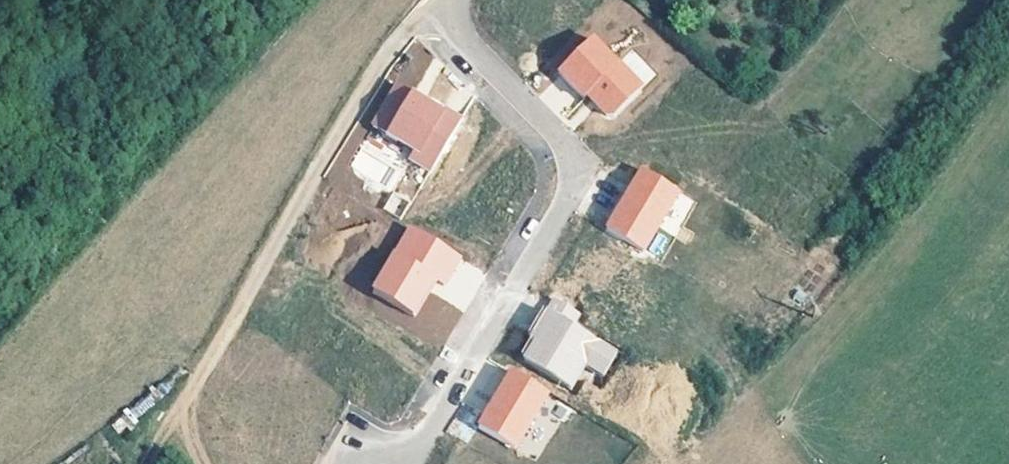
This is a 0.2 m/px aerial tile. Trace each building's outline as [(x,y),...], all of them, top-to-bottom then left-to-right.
[(607,122),(616,122),(644,94),(620,70),(619,71),(593,46),(558,80),(585,105),(587,103),(607,122)] [(397,91),(372,132),(414,157),(410,165),(430,177),(441,159),(458,130),(461,124),(444,114),(442,119),(412,101),(413,100),(397,91)] [(480,143),(458,130),(441,159),(463,172),(460,177),(492,196),(514,159),(493,147),(492,149),(480,143)] [(482,140),(480,143),(492,149),(493,147),(482,140)] [(353,163),(370,175),(377,165),(360,153),(353,163)] [(643,175),(607,235),(644,257),(668,216),(678,200),(679,197),(643,175)] [(691,208),(678,200),(668,216),(681,224),(691,208)] [(385,218),(401,227),(410,212),(393,203),(385,218)] [(460,264),(411,235),(373,299),(413,323),(434,287),(443,292),(460,264)] [(590,324),(556,304),(532,345),(545,352),(534,371),(581,399),(595,375),(614,385),(627,363),(582,337),(590,324)] [(446,431),(465,443),(475,427),(472,425),(499,381),(483,371),(446,431)] [(479,434),(516,455),(549,399),(513,378),(479,434)] [(560,407),(552,420),(565,428),(573,415),(560,407)] [(300,430),(304,433),(309,424),(305,422),(300,430)]
